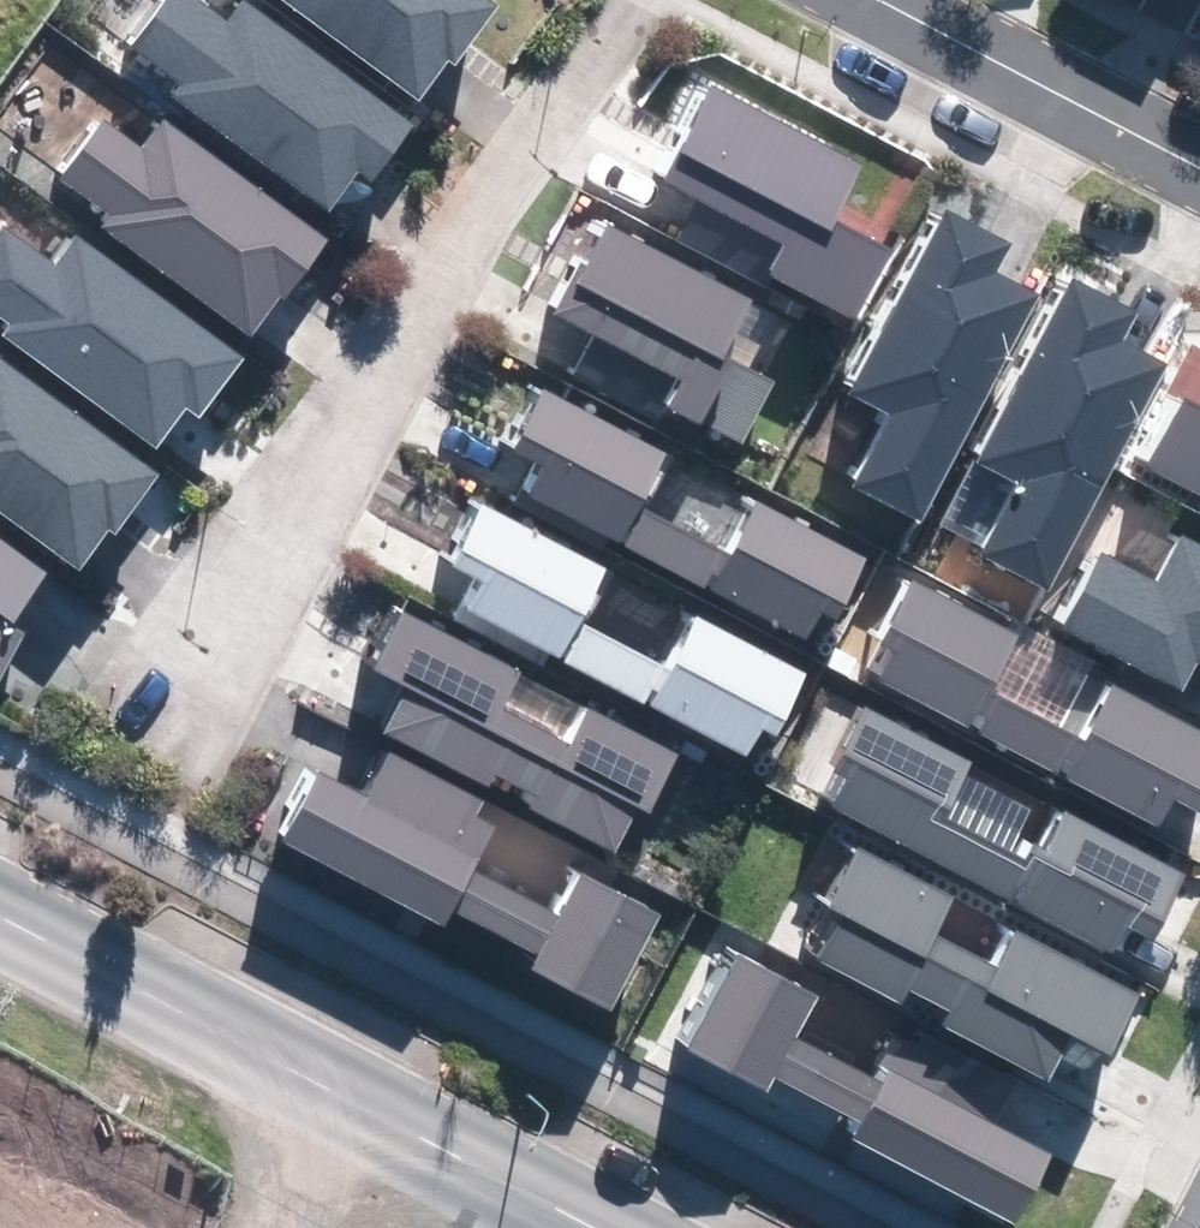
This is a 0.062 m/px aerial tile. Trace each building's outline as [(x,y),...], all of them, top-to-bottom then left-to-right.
[(132,48),(184,87),(177,95),(326,207),(356,168),(370,179),(413,122),(250,0),(249,0),(225,32),(182,0),(169,0),(132,48)] [(419,98),(448,59),(454,63),(497,6),(489,0),(288,0),(419,98)] [(860,166),(715,89),(667,178),(787,242),(770,273),(853,316),(889,249),(832,218),(860,166)] [(106,126),(64,181),(112,217),(105,226),(250,334),(280,295),(287,300),(330,243),(166,121),(142,154),(106,126)] [(1007,244),(946,212),(851,390),(896,414),(858,484),(920,516),(1037,297),(992,273),(1007,244)] [(754,304),(610,228),(586,272),(584,271),(560,315),(684,381),(672,404),(740,441),(772,382),(725,357),(754,304)] [(0,234),(0,315),(12,324),(6,333),(155,445),(185,406),(199,416),(241,359),(78,237),(54,270),(2,231),(0,234)] [(1133,313),(1073,281),(978,458),(1023,482),(985,552),(1047,585),(1164,365),(1118,341),(1133,313)] [(76,566),(106,526),(115,533),(155,479),(0,363),(0,509),(76,566)] [(664,452),(545,389),(517,441),(552,459),(531,500),(802,644),(821,609),(839,619),(871,560),(761,501),(730,559),(634,508),(664,452)] [(1149,464),(1199,492),(1199,406),(1185,398),(1149,464)] [(604,567),(486,504),(458,556),(493,574),(471,614),(743,759),(766,716),(785,725),(812,675),(702,616),(671,674),(574,623),(604,567)] [(1064,629),(1179,690),(1196,659),(1199,661),(1199,545),(1185,537),(1157,588),(1102,559),(1064,629)] [(0,682),(24,634),(12,624),(46,576),(0,542),(0,682)] [(912,582),(865,668),(1158,824),(1173,795),(1199,810),(1199,735),(1115,689),(1086,743),(988,691),(1016,637),(912,582)] [(517,677),(404,617),(376,669),(411,688),(388,731),(617,852),(641,806),(647,809),(674,758),(588,713),(569,748),(499,710),(517,677)] [(969,766),(864,710),(834,767),(853,777),(838,807),(1110,952),(1126,924),(1153,939),(1185,880),(1067,818),(1038,872),(940,820),(969,766)] [(320,776),(285,841),(608,1013),(660,916),(586,877),(562,920),(470,871),(492,830),(472,819),(481,802),(391,754),(366,801),(320,776)] [(953,899),(857,849),(804,949),(1045,1078),(1069,1033),(1106,1053),(1136,997),(1016,933),(997,970),(933,937),(953,899)] [(813,997),(736,956),(687,1048),(765,1090),(773,1074),(866,1123),(858,1139),(1014,1223),(1049,1158),(891,1074),(884,1087),(791,1038),(813,997)]
